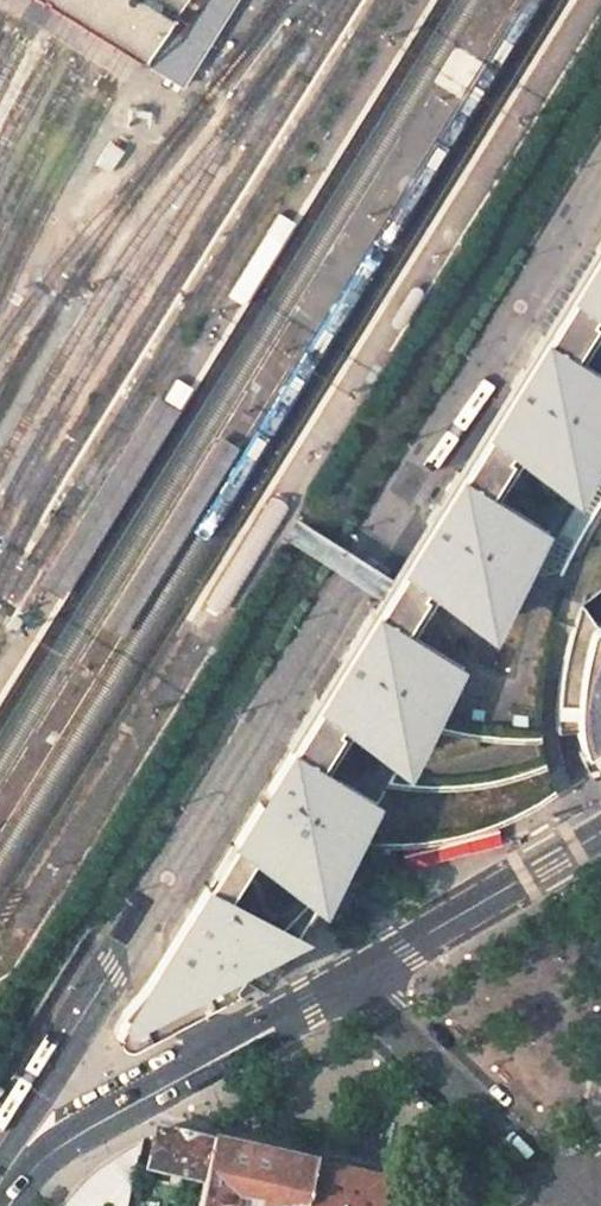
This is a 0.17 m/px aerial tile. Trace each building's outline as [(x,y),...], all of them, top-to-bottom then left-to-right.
[(47,0),(75,18),(102,35),(129,51),(145,61),(183,0),(46,0),(47,0)] [(145,61),(182,85),(234,0),(183,0),(145,61)] [(287,220),(274,212),(221,295),(234,303),(287,220)] [(564,298),(538,339),(479,435),(453,477),(393,574),(386,587),(368,617),(329,679),(308,714),(283,756),(223,854),(206,882),(170,940),(157,962),(140,988),(119,1021),(113,1031),(114,1039),(118,1043),(126,1044),(161,1025),(187,1011),(196,1006),(234,986),(230,980),(238,971),(249,978),(287,925),(297,909),(302,901),(336,851),(342,841),(363,843),(389,843),(414,841),(445,836),(477,828),(497,821),(519,811),(552,793),(562,787),(569,783),(559,753),(555,727),(553,696),(555,658),(563,626),(576,593),(600,573),(600,238),(564,298)] [(187,382),(174,374),(161,397),(173,405),(187,382)] [(274,492),(204,603),(221,614),(291,503),(274,492)] [(600,769),(600,633),(596,625),(585,645),(581,656),(576,673),(574,691),(574,712),(576,733),(582,752),(592,774),(600,769)] [(144,1128),(87,1188),(104,1205),(128,1205),(144,1128)] [(157,1131),(149,1171),(205,1184),(212,1144),(157,1131)] [(212,1144),(205,1184),(202,1198),(250,1205),(304,1205),(313,1167),(212,1144)] [(313,1167),(304,1205),(382,1205),(381,1197),(382,1182),(313,1167)] [(87,1188),(70,1205),(104,1205),(87,1188)]
